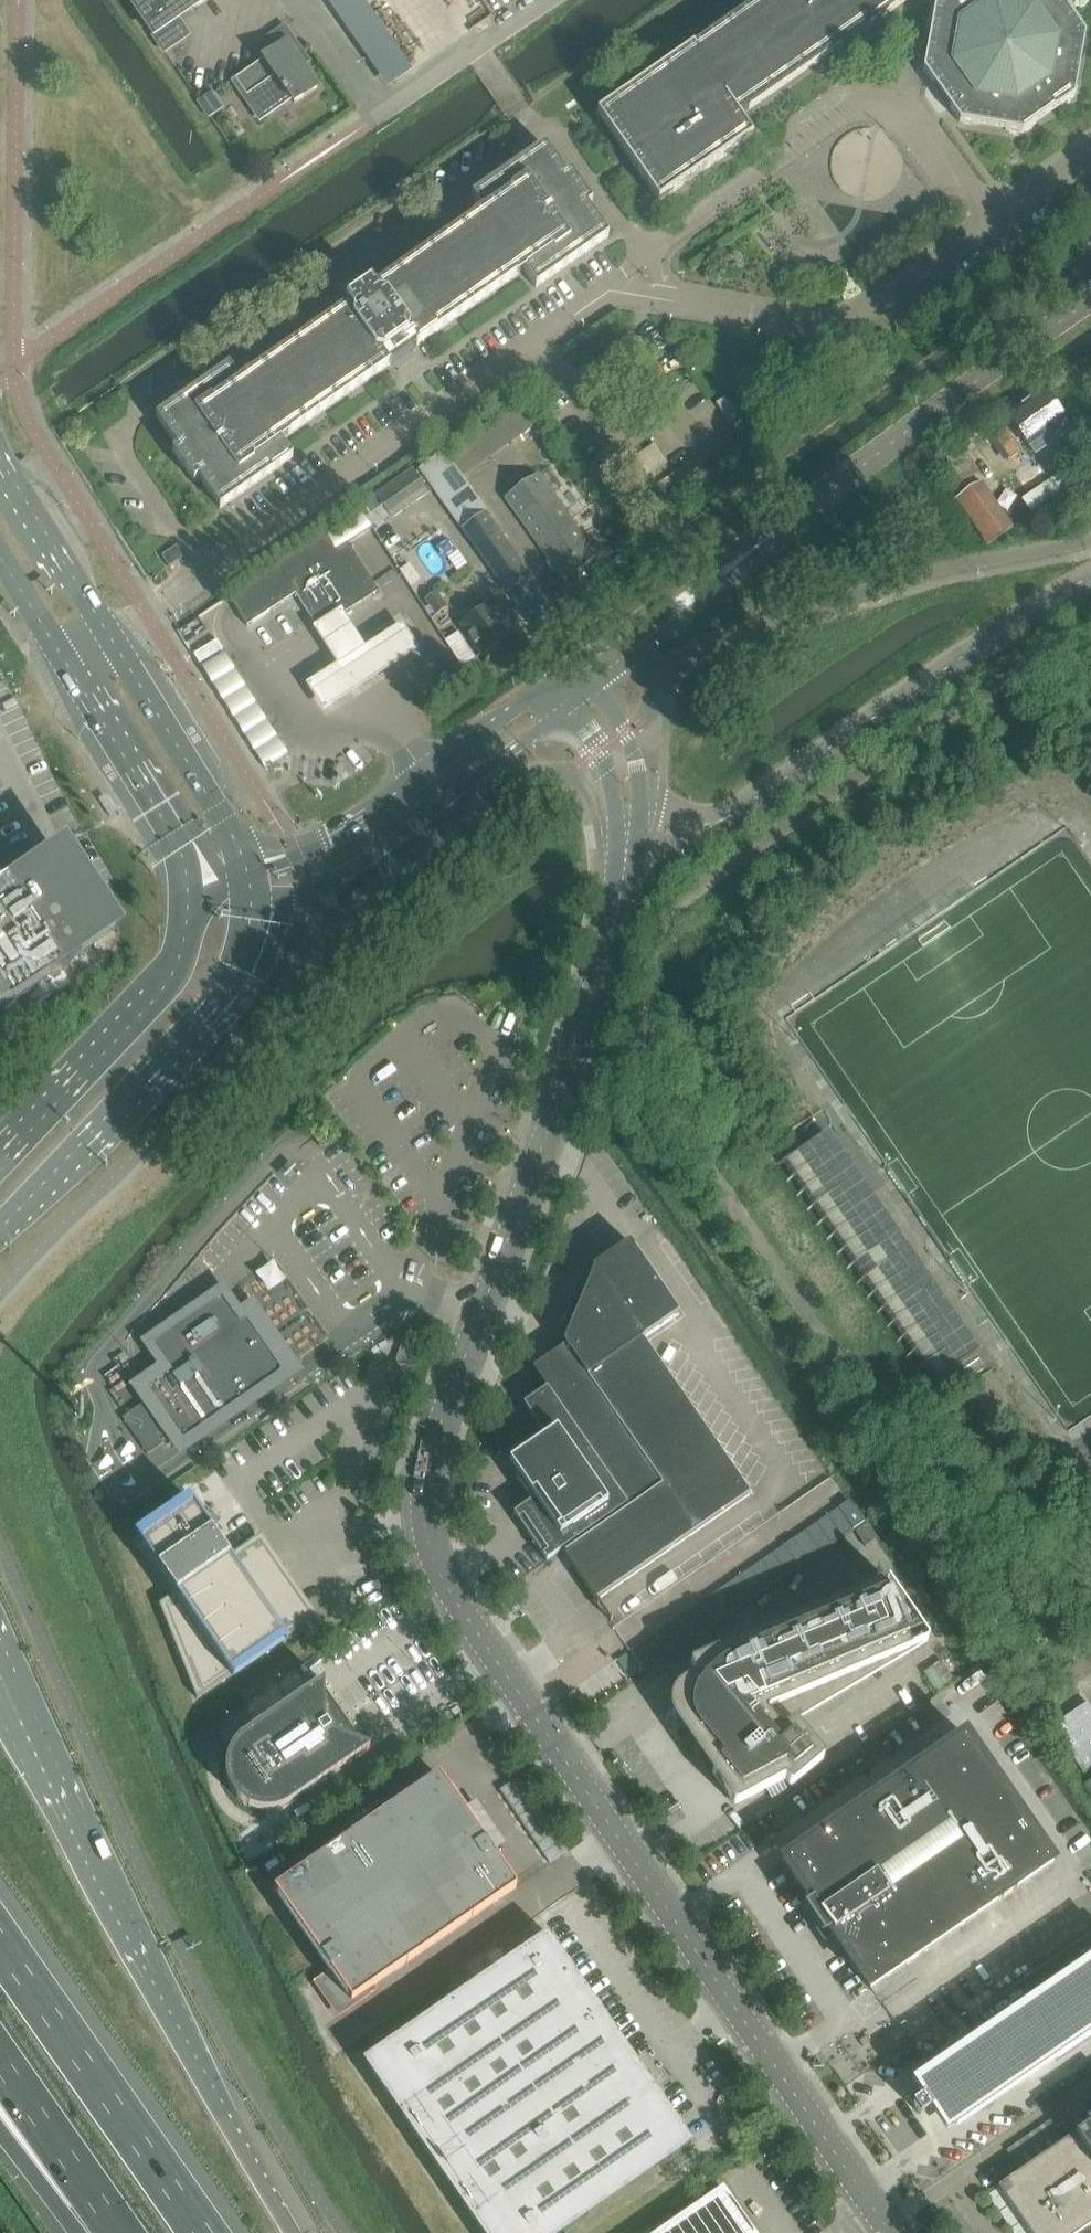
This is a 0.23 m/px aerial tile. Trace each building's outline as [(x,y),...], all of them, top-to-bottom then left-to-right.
[(208,0),(128,0),(164,52),(187,36),(177,22),(208,0)] [(597,114),(658,203),(753,137),(739,117),(907,0),(761,0),(597,114)] [(934,8),(923,71),(941,97),(960,123),(1022,134),(1074,98),(1085,35),(1061,0),(946,0),(934,8)] [(266,58),(230,82),(231,83),(259,123),(291,101),(294,104),(318,88),(304,68),(311,63),(294,39),(285,25),(257,45),(266,58)] [(224,109),(214,94),(212,92),(197,103),(208,120),(224,109)] [(524,271),(536,288),(609,237),(587,207),(592,204),(571,173),(566,177),(545,146),(472,197),(484,214),(375,290),(371,284),(345,302),(349,308),(241,384),(229,367),(156,418),(177,449),(172,452),(194,482),(198,479),(220,510),(293,458),(281,441),(390,365),(396,373),(420,356),(414,348),(524,271)] [(1044,390),(1008,415),(1029,446),(1039,439),(1042,444),(1051,438),(1048,433),(1065,421),(1044,390)] [(727,397),(726,397),(716,404),(735,431),(746,423),(727,397)] [(531,576),(485,512),(462,480),(537,425),(523,404),(447,460),(442,453),(419,469),(507,593),(531,576)] [(954,451),(932,465),(986,548),(1012,531),(981,483),(977,486),(954,451)] [(391,521),(429,494),(412,470),(374,497),(391,521)] [(587,543),(537,475),(505,498),(548,559),(546,564),(551,571),(557,572),(573,595),(611,567),(594,544),(591,547),(588,542),(587,543)] [(378,592),(348,546),(336,554),(330,545),(324,536),(228,598),(234,608),(247,627),(295,596),(318,631),(352,609),(378,592)] [(173,549),(162,556),(169,567),(180,560),(173,549)] [(447,608),(436,593),(426,600),(436,615),(447,608)] [(510,634),(489,606),(483,598),(470,608),(476,616),(462,626),(482,654),(510,634)] [(316,626),(315,632),(337,666),(305,688),(322,714),(419,651),(401,625),(365,647),(343,614),(316,626)] [(126,928),(67,841),(9,880),(1,886),(0,886),(0,1014),(28,995),(53,978),(69,967),(126,928)] [(980,1358),(828,1136),(783,1166),(931,1390),(980,1358)] [(597,1601),(750,1495),(643,1340),(679,1315),(630,1243),(592,1269),(593,1271),(563,1344),(565,1346),(532,1369),(546,1389),(523,1405),(544,1435),(522,1450),(533,1467),(516,1479),(531,1502),(513,1514),(546,1562),(627,1506),(629,1509),(564,1554),(598,1604),(599,1603),(597,1601)] [(122,1418),(148,1455),(174,1436),(181,1447),(189,1442),(191,1445),(199,1439),(197,1436),(229,1414),(231,1418),(248,1405),(246,1402),(293,1370),(275,1344),(252,1310),(239,1319),(222,1295),(151,1344),(168,1368),(140,1387),(149,1400),(122,1418)] [(422,1338),(406,1332),(395,1362),(411,1368),(422,1338)] [(175,1594),(159,1605),(196,1699),(197,1699),(231,1675),(232,1678),(287,1640),(285,1638),(312,1619),(256,1538),(229,1556),(191,1501),(137,1539),(175,1594)] [(864,1522),(849,1501),(838,1508),(853,1530),(864,1522)] [(853,1530),(838,1508),(827,1516),(842,1538),(853,1530)] [(842,1538),(827,1516),(816,1523),(831,1545),(842,1538)] [(831,1545),(816,1523),(805,1531),(820,1553),(831,1545)] [(820,1553),(805,1531),(794,1538),(809,1560),(820,1553)] [(809,1560),(794,1538),(783,1546),(798,1568),(809,1560)] [(798,1568),(783,1546),(772,1553),(787,1575),(798,1568)] [(787,1575),(772,1553),(761,1561),(777,1583),(787,1575)] [(777,1583),(761,1561),(751,1568),(766,1590),(777,1583)] [(766,1590),(751,1568),(740,1576),(755,1598),(766,1590)] [(796,1724),(796,1723),(796,1722),(797,1722),(797,1721),(798,1720),(926,1645),(926,1644),(927,1643),(927,1642),(927,1641),(927,1640),(880,1572),(879,1571),(878,1571),(877,1572),(805,1615),(713,1654),(694,1662),(693,1662),(692,1663),(691,1664),(691,1665),(690,1666),(690,1667),(691,1669),(695,1677),(676,1689),(674,1692),(673,1694),(672,1696),(671,1698),(670,1700),(670,1702),(670,1704),(670,1707),(670,1708),(670,1710),(671,1712),(672,1716),(674,1719),(733,1804),(734,1805),(735,1805),(736,1805),(737,1805),(782,1781),(783,1781),(785,1781),(786,1782),(788,1785),(789,1785),(790,1786),(791,1786),(792,1785),(793,1785),(822,1760),(823,1760),(823,1759),(823,1758),(823,1757),(823,1756),(797,1725),(796,1724)] [(755,1598),(740,1576),(729,1583),(744,1605),(755,1598)] [(744,1605),(729,1583),(718,1591),(733,1613),(744,1605)] [(733,1613),(718,1591),(707,1598),(722,1620),(733,1613)] [(722,1620),(707,1598),(696,1606),(711,1628),(722,1620)] [(711,1628),(696,1606),(685,1613),(700,1635),(711,1628)] [(700,1635),(685,1613),(674,1621),(689,1643),(700,1635)] [(689,1643),(674,1621),(663,1628),(678,1650),(689,1643)] [(344,1721),(345,1720),(344,1719),(344,1718),(343,1717),(343,1716),(342,1716),(340,1715),(339,1716),(338,1716),(324,1696),(323,1682),(243,1738),(241,1739),(238,1741),(237,1743),(235,1745),(232,1750),(230,1753),(229,1755),(228,1759),(227,1763),(226,1766),(226,1769),(226,1773),(226,1776),(226,1778),(227,1782),(229,1787),(231,1791),(233,1795),(236,1798),(240,1802),(243,1804),(245,1806),(248,1807),(252,1809),(257,1810),(262,1811),(268,1812),(271,1811),(276,1810),(280,1809),(284,1807),(289,1805),(369,1749),(356,1744),(357,1743),(343,1723),(344,1723),(344,1722),(344,1721)] [(1087,1702),(1051,1727),(1084,1775),(1090,1770),(1090,1708),(1087,1702)] [(1053,1864),(964,1735),(873,1798),(854,1810),(855,1811),(782,1861),(810,1903),(803,1908),(810,1918),(818,1929),(825,1924),(832,1936),(833,1936),(870,1990),(998,1902),(1017,1889),(1016,1889),(1053,1864)] [(274,1890),(334,1977),(332,1977),(326,1976),(320,1980),(319,1987),(323,1992),(329,1994),(330,1993),(333,1998),(341,2009),(516,1888),(438,1776),(274,1890)] [(567,1851),(517,1778),(499,1791),(549,1864),(567,1851)] [(1082,1787),(1090,1800),(1090,1781),(1082,1787)] [(362,2061),(481,2232),(565,2232),(693,2145),(649,2081),(547,1934),(362,2061)] [(912,2082),(922,2098),(912,2104),(920,2116),(930,2109),(946,2133),(1019,2083),(1028,2077),(1050,2062),(1054,2059),(1090,2033),(1090,1935),(973,2016),(984,2032),(912,2082)] [(1084,2122),(1087,2127),(1076,2135),(1075,2134),(1016,2175),(997,2188),(1029,2232),(1090,2232),(1090,2118),(1084,2122)] [(723,2189),(659,2232),(753,2232),(723,2189)]
